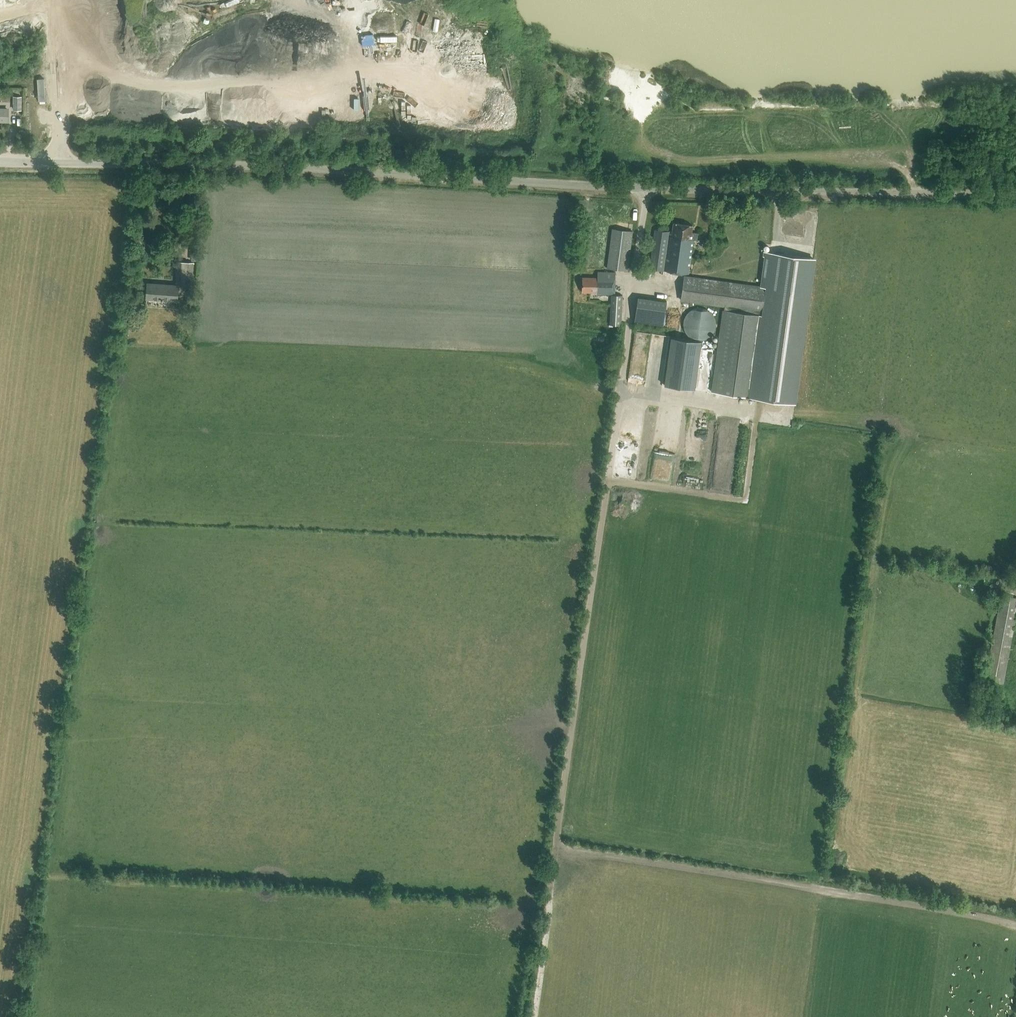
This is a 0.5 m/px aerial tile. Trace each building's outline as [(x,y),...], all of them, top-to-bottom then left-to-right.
[(13,96),(13,110),(22,110),(22,96),(13,96)] [(672,231),(669,231),(654,229),(649,268),(688,274),(693,239),(692,239),(692,238),(697,239),(698,233),(691,232),(692,225),(673,222),(672,231)] [(628,270),(633,231),(612,228),(607,267),(628,270)] [(759,286),(684,275),(681,299),(725,305),(724,310),(723,309),(711,391),(793,403),(813,258),(762,251),(762,254),(764,255),(759,286)] [(191,287),(194,262),(177,261),(176,276),(176,285),(148,283),(146,298),(177,300),(179,286),(191,287)] [(611,294),(611,298),(610,313),(610,324),(621,325),(622,295),(614,294),(615,272),(597,271),(597,277),(582,277),(582,291),(597,292),(597,293),(611,294)] [(640,321),(670,324),(672,299),(643,296),(640,321)] [(715,309),(689,308),(688,335),(714,336),(715,309)] [(676,335),(671,384),(702,387),(707,339),(676,335)] [(646,381),(648,352),(633,352),(632,380),(646,381)] [(1003,683),(1014,627),(1015,628),(1015,614),(1015,613),(1015,597),(1000,594),(985,679),(1003,683)]
